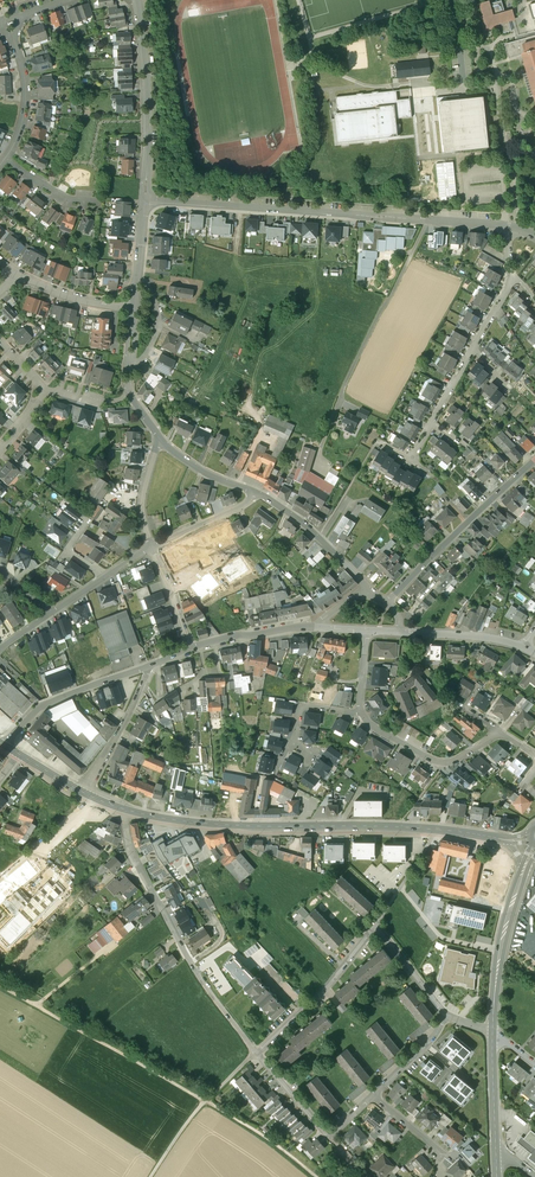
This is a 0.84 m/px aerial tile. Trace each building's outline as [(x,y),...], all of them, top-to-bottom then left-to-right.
[(502,1),(490,4),(489,3),(489,2),(480,5),(481,5),(484,19),(482,19),(485,31),(496,28),(495,25),(501,23),(504,33),(512,31),(510,23),(507,13),(507,12),(505,13),(502,1)] [(85,5),(69,10),(70,11),(72,19),(74,23),(90,18),(88,14),(85,5)] [(117,10),(108,12),(110,19),(123,17),(123,15),(122,15),(121,10),(117,10)] [(514,10),(507,12),(507,13),(510,23),(517,21),(514,10)] [(67,13),(60,15),(59,13),(57,13),(55,13),(51,14),(51,15),(50,16),(52,24),(54,24),(55,27),(64,24),(65,25),(70,23),(69,20),(67,13)] [(123,17),(110,19),(111,26),(117,25),(124,24),(124,23),(123,19),(124,18),(123,17)] [(42,26),(35,28),(39,41),(47,39),(44,30),(42,25),(42,26)] [(35,28),(27,30),(30,39),(32,44),(32,43),(39,41),(35,28)] [(129,33),(116,34),(116,42),(118,42),(129,41),(130,41),(129,33)] [(505,44),(509,59),(522,55),(526,68),(528,68),(529,73),(524,74),(530,97),(534,96),(534,98),(534,36),(505,44)] [(129,49),(118,50),(117,50),(118,58),(131,57),(131,49),(129,49)] [(35,58),(31,59),(34,67),(36,67),(37,72),(39,71),(41,72),(43,71),(44,70),(51,68),(49,61),(47,62),(45,56),(35,58)] [(131,57),(118,58),(118,65),(122,65),(130,64),(130,65),(132,64),(131,57)] [(429,61),(396,64),(398,78),(430,74),(429,61)] [(130,72),(123,73),(123,72),(117,73),(118,81),(131,80),(131,72),(130,72)] [(0,77),(0,95),(11,94),(10,76),(0,77)] [(42,80),(38,80),(38,83),(39,85),(40,88),(53,88),(53,81),(52,79),(42,80)] [(131,80),(118,81),(118,88),(121,88),(131,87),(132,87),(131,80)] [(53,88),(40,88),(40,92),(39,94),(39,96),(43,96),(52,96),(54,94),(53,88)] [(357,95),(336,98),(338,113),(334,114),(338,143),(398,137),(398,134),(399,133),(400,132),(400,125),(400,124),(399,124),(397,125),(396,119),(412,117),(410,99),(397,100),(396,91),(379,93),(378,92),(372,92),(372,94),(363,95),(363,93),(357,94),(357,95)] [(459,96),(437,98),(438,111),(442,153),(488,148),(488,143),(493,143),(488,103),(483,103),(483,97),(459,100),(459,96)] [(124,99),(116,100),(117,112),(122,112),(123,113),(126,112),(126,111),(131,111),(131,99),(124,99)] [(45,104),(38,103),(37,112),(50,114),(51,106),(51,105),(45,104)] [(50,114),(37,112),(36,120),(43,121),(49,122),(50,114)] [(39,129),(34,127),(31,136),(43,140),(46,131),(39,129)] [(40,147),(27,142),(24,151),(30,154),(28,157),(36,160),(40,147)] [(47,162),(39,158),(36,166),(44,169),(47,162)] [(130,161),(123,160),(122,174),(132,175),(133,161),(130,161)] [(436,165),(439,198),(456,197),(453,164),(436,165)] [(3,181),(2,180),(1,181),(2,182),(0,185),(0,188),(6,193),(14,182),(7,176),(3,181)] [(14,182),(6,193),(8,195),(17,184),(14,182)] [(22,183),(14,194),(17,197),(21,200),(24,196),(29,189),(22,183)] [(30,200),(26,206),(32,210),(40,200),(34,195),(30,200)] [(24,196),(21,200),(19,202),(22,205),(27,198),(24,196)] [(22,205),(21,206),(24,209),(26,206),(30,200),(27,198),(22,205)] [(45,204),(40,200),(32,210),(37,214),(41,209),(45,204)] [(57,213),(51,208),(48,212),(47,212),(46,214),(46,215),(42,220),(49,225),(52,220),(57,213)] [(41,209),(37,214),(35,217),(38,220),(44,211),(41,209)] [(57,213),(52,220),(55,222),(61,214),(58,211),(57,213)] [(169,216),(161,213),(159,218),(157,217),(156,222),(157,222),(156,227),(163,229),(170,231),(170,230),(172,224),(173,225),(175,217),(174,217),(169,216)] [(61,214),(55,222),(61,227),(65,216),(63,216),(61,214)] [(75,218),(65,214),(65,216),(61,227),(60,229),(66,231),(67,228),(68,228),(71,229),(75,218)] [(211,218),(210,227),(210,235),(229,236),(230,234),(232,234),(233,224),(225,224),(225,218),(221,218),(221,216),(217,215),(217,218),(211,217),(211,218)] [(88,220),(84,218),(78,230),(82,232),(83,233),(84,234),(86,233),(87,234),(88,231),(89,231),(94,221),(89,219),(88,220)] [(258,220),(247,220),(246,231),(257,232),(258,222),(258,220)] [(118,223),(112,222),(112,223),(112,229),(129,231),(129,227),(127,227),(127,224),(118,223)] [(317,224),(304,223),(303,228),(302,228),(302,225),(291,224),(290,233),(290,234),(301,234),(301,232),(303,232),(303,237),(316,238),(317,224)] [(279,224),(274,224),(273,227),(268,227),(267,234),(267,240),(273,240),(273,238),(277,238),(277,241),(284,241),(285,233),(285,229),(283,228),(283,225),(279,225),(279,224)] [(349,227),(340,226),(340,228),(340,237),(348,238),(349,227)] [(337,227),(331,227),(331,228),(327,227),(326,240),(339,241),(340,237),(340,228),(337,228),(337,227)] [(382,230),(374,229),(373,233),(363,232),(363,243),(363,250),(362,250),(362,251),(363,251),(363,253),(360,253),(359,271),(358,271),(357,285),(364,285),(365,277),(371,278),(372,269),(373,270),(374,260),(376,260),(377,251),(376,251),(377,251),(386,251),(386,249),(396,250),(396,248),(404,248),(404,238),(405,236),(406,236),(406,228),(406,229),(383,227),(382,230)] [(416,229),(406,228),(406,236),(405,236),(404,238),(411,238),(416,229)] [(129,231),(112,229),(111,235),(111,236),(117,236),(126,237),(126,234),(129,235),(129,231)] [(0,238),(0,240),(2,241),(4,239),(9,233),(6,231),(4,233),(4,234),(0,238)] [(17,242),(11,237),(14,234),(10,231),(9,233),(4,239),(7,242),(3,247),(9,252),(17,242)] [(443,245),(444,235),(444,232),(437,231),(437,233),(434,232),(433,235),(433,242),(429,242),(428,249),(438,250),(438,246),(443,246),(443,245)] [(457,231),(455,231),(454,232),(452,232),(451,242),(454,242),(455,244),(459,245),(462,245),(462,242),(462,235),(463,233),(459,232),(457,231)] [(482,234),(472,233),(472,234),(471,238),(471,245),(475,246),(476,246),(480,246),(481,246),(481,239),(483,239),(483,235),(482,234)] [(155,238),(154,238),(153,245),(167,246),(168,238),(155,238)] [(23,247),(17,242),(9,252),(15,257),(19,252),(23,255),(24,253),(27,249),(28,246),(26,244),(23,247)] [(121,244),(114,244),(113,244),(112,254),(115,254),(115,257),(120,257),(121,255),(126,255),(128,245),(121,244)] [(167,246),(153,245),(153,253),(154,253),(164,254),(167,254),(167,246)] [(24,262),(23,262),(31,266),(37,255),(30,251),(27,255),(24,262)] [(45,259),(37,255),(31,266),(38,270),(39,270),(42,263),(45,259)] [(153,260),(152,260),(151,269),(155,269),(157,271),(159,271),(160,269),(164,270),(165,261),(164,261),(153,260)] [(50,267),(46,265),(43,273),(47,274),(47,275),(54,277),(59,265),(51,262),(50,267)] [(67,268),(59,265),(54,277),(62,280),(66,281),(68,274),(65,272),(67,268)] [(113,268),(109,267),(108,271),(107,272),(107,275),(118,275),(121,276),(122,269),(121,268),(113,268)] [(492,271),(487,268),(484,275),(497,282),(501,276),(499,274),(492,271)] [(83,272),(77,272),(77,276),(75,276),(74,284),(74,285),(82,286),(83,272)] [(90,273),(83,272),(82,286),(88,286),(88,283),(90,283),(90,278),(91,273),(90,273)] [(107,275),(103,274),(103,276),(104,278),(104,281),(116,282),(117,282),(118,275),(107,275)] [(497,282),(484,275),(480,281),(486,284),(493,288),(494,288),(497,282)] [(193,290),(169,287),(168,295),(171,296),(176,297),(192,299),(193,290)] [(484,293),(478,290),(475,297),(488,304),(492,298),(491,297),(484,293)] [(515,300),(511,305),(516,310),(523,301),(525,299),(520,294),(515,300)] [(12,297),(7,301),(12,307),(16,304),(12,297)] [(31,298),(27,297),(24,305),(28,306),(26,310),(34,313),(38,301),(31,298)] [(488,304),(475,297),(471,303),(477,306),(483,310),(485,311),(488,304)] [(46,303),(38,301),(34,313),(45,317),(50,305),(46,304),(46,303)] [(516,310),(514,312),(520,316),(527,308),(529,305),(523,301),(516,310)] [(13,313),(6,305),(0,311),(8,319),(11,322),(16,316),(13,313)] [(65,308),(58,307),(56,315),(55,320),(62,321),(65,309),(65,308)] [(520,316),(518,319),(524,323),(531,314),(533,312),(527,308),(520,316)] [(76,311),(65,309),(62,321),(72,323),(73,323),(74,316),(76,311)] [(176,311),(175,314),(181,317),(181,316),(182,317),(192,322),(189,328),(199,333),(203,324),(176,311)] [(471,314),(466,311),(463,317),(476,325),(480,318),(478,317),(471,314)] [(181,317),(175,314),(169,325),(172,327),(171,329),(185,335),(189,328),(192,322),(182,317),(181,316),(181,317)] [(522,325),(528,330),(529,329),(533,323),(534,321),(534,317),(531,314),(524,323),(522,325)] [(96,318),(83,317),(81,331),(92,332),(92,330),(95,330),(96,318)] [(476,325),(463,317),(459,323),(464,326),(470,330),(473,331),(476,325)] [(108,319),(96,318),(95,330),(92,330),(92,332),(104,334),(104,333),(110,334),(110,330),(107,330),(108,319)] [(203,324),(199,333),(207,337),(211,327),(203,324)] [(29,336),(23,329),(20,333),(14,338),(13,338),(20,345),(22,342),(24,344),(30,339),(28,337),(29,336)] [(461,335),(454,331),(450,337),(464,345),(467,338),(461,335)] [(104,334),(92,332),(91,346),(108,348),(109,343),(110,343),(110,342),(110,340),(110,339),(109,339),(110,334),(104,333),(104,334)] [(177,340),(168,335),(162,346),(175,353),(181,342),(177,340)] [(464,345),(450,337),(446,344),(454,348),(460,351),(464,345)] [(39,340),(32,347),(34,350),(38,346),(42,343),(39,340)] [(492,340),(484,351),(489,356),(496,347),(497,346),(498,345),(492,340)] [(38,346),(34,350),(29,355),(35,361),(44,352),(40,349),(38,346)] [(489,356),(488,357),(493,361),(500,352),(501,351),(496,347),(489,356)] [(510,352),(504,348),(501,351),(500,352),(506,357),(510,352)] [(449,355),(444,352),(440,359),(454,366),(457,360),(449,355)] [(458,355),(452,352),(449,355),(457,360),(459,356),(458,355)] [(506,357),(500,352),(493,361),(492,363),(498,367),(499,365),(504,359),(506,357)] [(101,357),(95,355),(92,364),(96,365),(97,362),(99,362),(101,357)] [(167,358),(160,355),(161,356),(158,362),(171,368),(174,362),(167,358)] [(44,362),(40,366),(44,371),(54,362),(49,357),(44,362)] [(454,366),(440,359),(437,365),(442,368),(448,372),(450,373),(454,366)] [(72,360),(70,366),(68,373),(75,375),(79,362),(72,360)] [(505,370),(504,371),(509,376),(517,366),(518,365),(513,360),(509,365),(505,370)] [(54,362),(44,371),(49,377),(54,372),(59,367),(54,362)] [(85,364),(79,362),(75,375),(82,377),(84,371),(86,364),(85,364)] [(108,364),(99,362),(97,362),(96,365),(95,368),(112,373),(113,370),(107,368),(108,364)] [(171,368),(158,362),(155,368),(154,367),(154,368),(160,371),(168,375),(171,368)] [(472,369),(468,375),(474,380),(482,370),(484,368),(477,363),(477,364),(472,369)] [(517,366),(509,376),(515,380),(523,370),(517,366)] [(0,376),(0,380),(3,383),(8,378),(13,373),(7,368),(0,376)] [(112,373),(95,368),(91,382),(108,387),(112,373)] [(474,380),(473,382),(479,387),(482,383),(487,378),(489,375),(482,370),(474,380)] [(157,377),(151,374),(146,380),(155,387),(156,385),(162,377),(158,375),(157,377)] [(162,377),(156,385),(164,391),(170,384),(162,377)] [(3,383),(1,385),(5,389),(12,382),(8,378),(3,383)] [(155,387),(146,380),(144,384),(152,390),(155,387)] [(442,385),(433,380),(431,384),(440,389),(442,385)] [(12,382),(5,389),(8,392),(15,384),(12,382)] [(431,384),(428,383),(425,389),(437,396),(441,390),(440,389),(431,384)] [(485,391),(482,395),(488,400),(496,390),(498,388),(492,383),(485,391)] [(15,384),(8,392),(6,394),(15,403),(16,403),(22,397),(25,393),(15,384)] [(152,390),(144,384),(136,394),(136,395),(144,401),(149,394),(152,390)] [(437,396),(425,389),(421,396),(432,402),(434,402),(437,396)] [(503,395),(496,390),(488,400),(487,402),(493,407),(497,403),(503,395)] [(154,398),(149,394),(144,401),(148,405),(154,398)] [(503,395),(497,403),(500,406),(506,398),(503,395)] [(24,399),(22,397),(16,403),(15,403),(14,404),(17,407),(19,405),(24,399)] [(65,405),(58,403),(53,401),(50,413),(62,417),(62,415),(66,416),(68,413),(69,406),(65,405)] [(422,404),(416,401),(412,407),(425,414),(428,408),(422,404)] [(15,414),(21,407),(19,405),(17,407),(14,404),(9,409),(15,414)] [(458,410),(453,406),(448,412),(451,414),(446,420),(453,426),(457,420),(464,412),(459,409),(458,410)] [(79,418),(82,409),(75,407),(72,416),(75,417),(74,421),(78,422),(79,418)] [(425,414),(412,407),(409,413),(415,417),(421,420),(425,414)] [(505,412),(499,407),(496,410),(502,416),(505,412)] [(369,413),(360,408),(357,415),(361,417),(366,420),(369,413)] [(88,426),(92,413),(82,409),(79,418),(78,422),(78,423),(88,426)] [(114,411),(108,412),(108,413),(108,418),(113,417),(113,423),(127,423),(126,411),(114,411)] [(356,417),(347,412),(342,422),(346,423),(347,423),(347,424),(348,424),(345,430),(352,433),(358,421),(359,422),(361,417),(357,415),(356,417)] [(295,425),(269,414),(263,429),(280,436),(288,440),(295,425)] [(180,420),(175,418),(171,427),(176,429),(179,422),(180,420)] [(475,421),(474,422),(468,418),(463,424),(467,427),(462,433),(469,439),(480,425),(475,421)] [(412,423),(407,421),(404,427),(416,434),(420,428),(418,427),(412,423)] [(179,422),(176,429),(178,430),(176,434),(187,439),(192,427),(179,422)] [(416,434),(404,427),(400,433),(405,436),(411,439),(413,440),(416,434)] [(210,435),(198,429),(193,440),(197,442),(197,440),(205,444),(210,435)] [(514,435),(508,429),(505,432),(511,438),(514,435)] [(49,437),(40,430),(37,434),(42,438),(41,438),(45,441),(49,437)] [(33,431),(26,440),(34,447),(41,438),(42,438),(37,434),(33,431)] [(140,433),(127,432),(126,444),(132,445),(139,445),(139,444),(139,439),(140,439),(140,433)] [(514,448),(500,433),(493,440),(507,455),(514,448)] [(216,439),(212,448),(220,452),(226,438),(218,434),(216,439)] [(403,439),(396,435),(393,442),(394,443),(400,446),(405,449),(409,442),(403,439)] [(288,440),(280,436),(277,441),(279,442),(271,457),(272,457),(277,459),(278,460),(288,440)] [(525,436),(518,442),(521,445),(528,439),(525,436)] [(41,438),(34,447),(38,449),(45,441),(41,438)] [(445,444),(440,439),(439,440),(435,445),(430,451),(436,456),(445,444)] [(534,445),(528,439),(521,445),(526,450),(528,452),(534,445)] [(267,448),(258,444),(256,450),(265,453),(267,448)] [(445,444),(436,456),(442,460),(451,448),(445,444)] [(468,447),(467,447),(464,450),(469,454),(473,450),(471,448),(470,446),(468,447)] [(21,447),(13,457),(20,463),(24,459),(25,460),(28,456),(27,455),(29,453),(25,450),(22,447),(21,447)] [(313,449),(303,447),(297,467),(298,467),(306,471),(313,449)] [(241,448),(236,456),(234,459),(237,461),(244,451),(244,450),(241,448)] [(451,448),(442,460),(448,465),(457,453),(451,448)] [(514,448),(507,455),(515,463),(522,457),(514,448)] [(233,453),(228,450),(221,461),(231,466),(234,459),(236,456),(233,454),(233,453)] [(271,457),(264,454),(265,453),(256,450),(253,457),(253,458),(261,461),(269,465),(272,457),(271,457)] [(376,458),(373,464),(380,468),(387,456),(388,455),(381,450),(380,452),(376,458)] [(249,454),(244,451),(237,461),(235,465),(234,468),(241,472),(249,454)] [(131,452),(130,463),(139,463),(139,458),(140,458),(140,453),(139,453),(135,453),(135,452),(131,452)] [(491,461),(490,461),(495,466),(498,469),(504,463),(497,455),(491,461)] [(394,460),(387,456),(380,468),(379,469),(386,474),(393,462),(394,460)] [(260,480),(260,481),(265,484),(268,478),(277,459),(272,457),(269,465),(263,475),(260,480)] [(261,461),(253,458),(250,464),(258,467),(261,461)] [(491,461),(488,458),(485,461),(493,469),(495,466),(490,461),(491,461)] [(0,471),(0,477),(8,484),(18,473),(19,472),(15,468),(8,462),(0,471)] [(400,466),(393,462),(386,474),(385,475),(392,479),(399,469),(400,466)] [(258,467),(250,464),(246,474),(260,480),(263,475),(259,473),(259,472),(257,471),(258,467)] [(25,473),(17,466),(15,468),(19,472),(18,473),(22,476),(25,473)] [(484,466),(475,474),(484,483),(492,475),(484,466)] [(306,471),(298,467),(295,475),(293,480),(303,484),(304,482),(310,473),(306,471)] [(338,472),(332,468),(329,472),(336,476),(338,472)] [(139,470),(128,469),(126,479),(133,480),(136,481),(137,476),(138,476),(139,470)] [(406,473),(399,469),(392,479),(391,482),(398,486),(399,484),(406,473)] [(406,473),(399,484),(406,488),(407,488),(414,475),(407,471),(406,473)] [(336,476),(329,472),(324,481),(334,487),(339,478),(336,476)] [(324,481),(310,473),(304,482),(315,488),(329,496),(334,487),(324,481)] [(422,479),(415,474),(414,475),(407,488),(414,492),(422,479)] [(98,477),(85,497),(96,504),(97,505),(110,485),(98,477)] [(280,477),(276,483),(276,484),(271,491),(278,496),(282,489),(278,487),(284,478),(280,477)] [(276,483),(268,478),(265,484),(264,486),(271,491),(276,484),(276,483)] [(475,486),(470,481),(463,487),(469,494),(473,490),(472,489),(475,486)] [(315,488),(304,482),(303,484),(299,492),(309,498),(315,488)] [(210,487),(199,484),(195,500),(206,503),(206,502),(209,488),(210,487)] [(445,493),(438,484),(435,488),(441,496),(445,493)] [(290,490),(283,486),(282,489),(278,496),(286,501),(291,490),(290,490)] [(191,487),(185,496),(186,496),(188,503),(194,500),(196,488),(191,487)] [(477,487),(476,488),(476,487),(473,490),(469,494),(472,497),(476,501),(483,494),(480,491),(481,490),(477,487)] [(525,490),(519,487),(517,489),(522,495),(526,491),(525,490)] [(315,488),(309,498),(323,507),(323,505),(329,496),(315,488)] [(517,489),(516,489),(509,496),(519,507),(522,503),(519,500),(523,496),(522,495),(517,489)] [(309,498),(299,492),(296,501),(304,506),(306,502),(309,498)] [(233,493),(224,496),(227,505),(237,502),(236,500),(236,499),(237,499),(237,498),(237,497),(237,496),(236,496),(235,496),(234,496),(233,493)] [(469,499),(466,496),(464,498),(471,506),(473,503),(469,499)] [(509,496),(502,502),(512,513),(519,507),(509,496)] [(323,507),(309,498),(306,502),(313,507),(314,506),(318,509),(321,510),(323,507)] [(464,498),(456,505),(463,513),(471,506),(464,498)] [(362,509),(361,511),(378,522),(386,511),(368,500),(363,508),(362,509)] [(304,506),(296,501),(292,508),(300,513),(304,506)] [(313,507),(306,502),(304,506),(300,513),(307,517),(313,507)] [(72,504),(70,507),(78,513),(80,510),(72,504)] [(96,504),(88,515),(93,519),(101,507),(97,505),(96,504)] [(120,512),(108,504),(104,510),(116,518),(120,512)] [(357,504),(349,516),(355,520),(361,511),(362,509),(363,508),(357,504)] [(185,506),(176,510),(180,521),(190,516),(186,505),(185,505),(185,506)] [(327,507),(323,505),(323,507),(321,510),(320,510),(330,516),(334,510),(327,506),(327,507)] [(70,507),(68,506),(64,511),(75,519),(76,520),(80,515),(78,513),(70,507)] [(313,507),(307,517),(320,525),(323,520),(315,515),(318,509),(314,506),(313,507)] [(264,512),(260,508),(254,516),(255,516),(251,523),(257,527),(257,526),(262,520),(271,527),(276,521),(264,512)] [(435,519),(438,522),(444,528),(449,523),(448,522),(455,516),(447,508),(435,519)] [(503,516),(496,510),(491,516),(489,514),(489,515),(501,525),(505,521),(506,519),(503,516)] [(64,511),(63,511),(59,516),(61,518),(69,524),(70,525),(75,519),(64,511)] [(126,517),(120,512),(116,518),(115,520),(121,524),(126,517)] [(515,519),(507,513),(503,516),(506,519),(505,521),(509,525),(515,519)] [(532,517),(526,513),(523,516),(529,521),(532,517)] [(161,515),(154,516),(156,530),(167,528),(165,521),(162,522),(161,515)] [(501,525),(489,515),(484,521),(491,527),(494,530),(495,528),(499,524),(501,525)] [(344,516),(333,534),(341,539),(344,541),(344,540),(355,523),(344,516)] [(529,521),(523,516),(519,523),(525,527),(529,521)] [(53,526),(57,529),(61,523),(59,522),(53,517),(48,523),(53,526)] [(67,528),(69,524),(61,518),(59,522),(61,523),(67,528)] [(100,523),(93,519),(91,523),(98,527),(100,523)] [(240,519),(231,524),(236,533),(245,529),(240,519)] [(430,519),(429,519),(426,521),(428,523),(433,527),(435,525),(430,519)] [(110,528),(108,532),(113,535),(121,524),(115,520),(110,528)] [(292,524),(287,520),(283,526),(284,527),(281,531),(280,530),(279,531),(289,538),(292,534),(294,535),(296,531),(295,531),(296,528),(292,525),(292,524)] [(110,528),(100,523),(98,527),(104,530),(107,532),(108,532),(110,528)] [(257,527),(251,523),(249,527),(254,535),(259,528),(257,526),(257,527)] [(428,523),(424,527),(423,526),(418,531),(428,540),(437,531),(433,527),(428,523)] [(480,531),(473,523),(467,529),(476,539),(477,540),(483,535),(480,532),(480,531)] [(57,529),(53,526),(47,534),(59,543),(65,535),(57,529)] [(491,534),(487,531),(483,527),(480,531),(480,532),(483,535),(487,539),(491,534)] [(494,530),(491,527),(487,531),(491,534),(495,537),(500,532),(495,528),(494,530)] [(82,534),(78,540),(93,548),(94,547),(97,543),(96,542),(88,538),(83,535),(82,534)] [(310,541),(303,534),(296,542),(303,548),(304,549),(305,548),(310,541)] [(112,541),(105,536),(99,544),(107,549),(112,541)] [(11,542),(0,538),(0,557),(5,559),(11,542)] [(162,552),(176,583),(203,570),(199,561),(204,558),(202,552),(187,558),(185,554),(176,558),(174,553),(187,547),(183,538),(169,544),(171,548),(162,552)] [(344,541),(341,539),(337,545),(346,550),(350,544),(344,540),(344,541)] [(476,539),(472,543),(470,542),(466,546),(473,553),(475,555),(483,546),(477,540),(476,539)] [(368,542),(361,550),(364,553),(371,544),(368,542)] [(99,544),(97,543),(94,547),(95,548),(104,554),(107,549),(99,544)] [(364,553),(372,559),(376,554),(379,551),(371,544),(364,553)] [(473,553),(466,546),(463,549),(467,552),(470,556),(473,553)] [(463,549),(461,547),(458,550),(461,553),(461,554),(463,556),(467,552),(463,549)] [(104,554),(95,548),(90,556),(89,558),(94,562),(97,564),(104,554)] [(458,550),(456,548),(447,556),(452,562),(461,554),(461,553),(458,550)] [(364,553),(361,550),(357,555),(368,563),(371,560),(372,559),(364,553)] [(380,557),(374,562),(378,565),(386,555),(385,554),(384,552),(380,557)] [(29,557),(17,553),(13,564),(25,568),(26,568),(29,559),(29,557)] [(401,559),(394,553),(393,554),(390,558),(394,562),(397,564),(398,563),(401,559)] [(93,564),(94,562),(89,558),(90,556),(87,554),(84,558),(93,564)] [(372,559),(371,560),(374,562),(380,557),(376,554),(372,559)] [(386,555),(378,565),(387,575),(394,568),(397,564),(394,562),(392,564),(391,563),(388,567),(385,563),(390,558),(386,555)] [(534,562),(534,558),(533,557),(527,566),(530,568),(534,562)] [(34,561),(29,559),(26,568),(32,570),(38,566),(34,561)] [(84,571),(70,561),(66,567),(65,569),(79,579),(84,571)] [(307,562),(300,569),(303,572),(310,565),(307,562)] [(65,569),(66,567),(60,563),(56,569),(62,573),(65,569)] [(397,564),(394,568),(397,571),(402,566),(398,563),(397,564)] [(516,563),(513,570),(520,574),(524,568),(516,563)] [(59,572),(49,565),(46,569),(54,574),(57,576),(59,572)] [(144,565),(134,568),(136,573),(139,572),(139,571),(146,569),(144,565)] [(439,565),(436,569),(443,576),(447,573),(444,570),(439,565)] [(146,569),(139,571),(139,572),(142,578),(141,580),(142,582),(143,582),(143,583),(145,583),(147,582),(147,581),(154,579),(151,570),(152,569),(151,567),(150,566),(148,567),(147,568),(146,569)] [(402,566),(397,571),(401,575),(406,570),(402,566)] [(434,571),(429,566),(420,576),(424,580),(426,578),(427,579),(430,575),(434,571)] [(397,571),(394,568),(387,575),(395,582),(401,575),(397,571)] [(443,576),(436,569),(434,571),(437,574),(434,578),(435,579),(436,578),(438,576),(441,578),(443,576)] [(354,579),(345,570),(341,574),(344,576),(341,579),(344,581),(347,579),(350,582),(354,579)] [(441,578),(439,579),(439,580),(441,583),(451,574),(448,572),(447,573),(443,576),(441,578)] [(57,576),(54,574),(48,584),(55,589),(56,588),(61,591),(66,582),(57,576)] [(335,581),(328,574),(324,578),(331,585),(332,585),(335,581)] [(436,588),(430,595),(435,599),(436,600),(443,591),(444,591),(445,592),(447,589),(446,587),(455,578),(451,574),(441,583),(436,588)] [(283,591),(275,576),(271,578),(274,593),(283,591)] [(350,582),(344,587),(348,593),(358,584),(354,579),(350,582)] [(425,586),(417,579),(406,592),(411,596),(414,593),(418,596),(421,593),(420,592),(425,587),(425,586)] [(112,588),(115,595),(122,592),(120,587),(118,582),(111,585),(112,588)] [(127,585),(120,587),(122,592),(123,595),(130,593),(127,585)] [(447,589),(445,592),(449,594),(454,588),(451,585),(447,589)] [(147,586),(137,590),(140,601),(144,599),(150,596),(147,586)] [(341,588),(337,590),(343,597),(348,593),(344,587),(343,586),(341,588)] [(333,587),(322,593),(322,594),(320,595),(323,598),(329,605),(343,597),(337,590),(335,588),(333,587)] [(112,588),(98,593),(102,603),(107,602),(108,604),(112,602),(112,600),(116,598),(115,595),(112,588)] [(283,591),(274,593),(276,599),(278,598),(279,598),(280,599),(279,600),(279,602),(287,598),(283,591)] [(150,596),(144,599),(140,601),(144,610),(149,608),(149,609),(165,603),(161,592),(150,596)] [(274,593),(259,596),(261,607),(262,613),(275,610),(275,609),(274,605),(274,606),(273,600),(276,599),(274,593)] [(320,595),(319,594),(318,593),(314,597),(315,598),(313,600),(314,602),(323,610),(329,605),(323,598),(320,595)] [(429,593),(420,603),(427,609),(435,599),(430,595),(429,593)] [(313,600),(308,595),(304,599),(310,607),(314,603),(314,602),(313,600)] [(259,596),(250,598),(252,609),(258,608),(261,607),(259,596)] [(531,599),(527,604),(529,606),(533,609),(534,606),(534,603),(531,599)] [(192,601),(188,602),(188,601),(184,603),(184,604),(181,606),(183,613),(186,612),(193,608),(196,607),(192,601)] [(11,602),(10,602),(0,609),(13,628),(23,621),(14,608),(15,607),(11,602)] [(314,602),(314,603),(310,607),(312,609),(315,614),(323,610),(314,602)] [(83,605),(83,606),(86,615),(92,613),(89,603),(83,605)] [(75,609),(71,611),(75,623),(79,622),(80,623),(84,622),(83,620),(88,618),(86,615),(83,606),(79,608),(79,607),(75,608),(75,609)] [(303,606),(292,609),(297,618),(306,616),(305,611),(304,606),(303,606)] [(522,624),(527,617),(516,610),(517,609),(512,606),(506,616),(512,621),(513,620),(517,622),(517,621),(522,624)] [(459,612),(456,615),(460,616),(461,617),(465,609),(464,608),(462,607),(459,612)] [(252,609),(249,610),(250,617),(258,615),(257,614),(257,612),(259,612),(258,608),(252,609)] [(289,609),(281,610),(281,608),(275,609),(275,610),(278,622),(293,619),(293,617),(292,618),(289,609)] [(162,612),(153,615),(156,623),(170,618),(167,610),(162,612)] [(262,613),(260,614),(260,615),(262,625),(278,622),(275,610),(262,613)] [(114,615),(97,621),(109,655),(111,662),(129,655),(127,649),(138,645),(126,611),(119,613),(114,615)] [(197,613),(192,616),(184,619),(187,625),(195,621),(204,616),(200,611),(197,613)] [(467,618),(465,624),(468,625),(467,627),(471,628),(476,614),(469,612),(467,618)] [(484,615),(477,612),(476,614),(471,628),(470,630),(477,631),(484,615)] [(456,615),(452,613),(446,625),(451,627),(451,628),(454,628),(455,624),(453,623),(454,620),(456,615)] [(258,615),(250,617),(252,627),(262,625),(260,615),(258,615)] [(64,618),(57,621),(58,623),(63,636),(70,633),(68,630),(65,620),(64,618)] [(170,618),(156,623),(159,631),(168,628),(173,627),(170,618)] [(495,624),(489,622),(488,628),(494,629),(495,627),(498,628),(499,622),(496,621),(495,624)] [(58,623),(52,625),(56,637),(57,640),(64,638),(63,636),(58,623)] [(139,630),(143,642),(158,637),(154,625),(139,630)] [(212,627),(208,629),(214,636),(219,634),(212,627)] [(206,629),(197,631),(199,640),(208,637),(206,629)] [(44,632),(37,634),(38,637),(38,636),(43,649),(49,647),(48,644),(45,634),(44,632)] [(43,649),(38,636),(38,637),(31,639),(32,641),(36,651),(37,654),(44,651),(43,649)] [(307,637),(299,638),(300,648),(308,647),(308,643),(307,637)] [(300,648),(299,638),(290,638),(291,648),(300,648)] [(329,639),(322,638),(318,646),(323,648),(326,649),(328,644),(329,639)] [(337,640),(329,639),(328,644),(326,649),(330,650),(335,651),(337,640)] [(346,642),(337,640),(335,651),(341,652),(344,653),(346,642)] [(87,641),(48,664),(53,672),(76,659),(74,656),(79,653),(82,657),(93,650),(87,641)] [(383,643),(375,642),(375,647),(374,647),(374,655),(385,656),(385,657),(395,658),(395,657),(396,646),(395,646),(383,645),(383,643)] [(430,644),(430,645),(430,656),(430,659),(441,660),(442,644),(430,644)] [(240,647),(229,649),(231,659),(235,658),(235,659),(242,657),(240,647)] [(465,647),(449,647),(448,658),(464,658),(465,647)] [(317,650),(311,648),(311,650),(309,655),(314,657),(317,650)] [(229,649),(219,651),(221,661),(226,660),(231,659),(229,649)] [(480,650),(471,649),(470,657),(476,657),(479,652),(480,650)] [(485,649),(482,654),(479,659),(486,663),(483,669),(489,672),(492,666),(494,667),(499,657),(485,649)] [(328,655),(324,654),(324,655),(322,660),(321,662),(332,665),(334,657),(328,655)] [(526,664),(515,655),(500,671),(505,676),(511,670),(517,675),(523,667),(526,664)] [(254,656),(251,656),(250,665),(255,665),(253,676),(265,678),(266,673),(267,664),(268,658),(267,657),(259,656),(254,656)] [(190,662),(181,663),(181,664),(184,676),(184,675),(192,674),(190,662)] [(276,667),(267,664),(266,673),(273,676),(276,667)] [(174,665),(162,668),(166,682),(177,679),(176,673),(174,665)] [(387,677),(388,669),(383,668),(374,667),(373,676),(387,677)] [(523,667),(517,675),(519,677),(526,670),(523,667)] [(533,667),(530,671),(520,684),(525,688),(531,681),(534,684),(534,668),(534,667),(533,667)] [(7,682),(10,679),(3,672),(4,672),(0,669),(0,690),(7,682)] [(67,669),(56,673),(62,689),(72,685),(69,676),(67,669)] [(328,672),(318,670),(315,678),(326,682),(328,672)] [(51,693),(62,689),(56,673),(45,677),(48,684),(51,693)] [(424,682),(417,673),(411,678),(415,684),(421,692),(428,687),(430,685),(426,680),(424,682)] [(242,674),(233,675),(234,681),(234,686),(242,685),(243,691),(249,691),(248,683),(251,683),(250,676),(242,677),(242,674)] [(386,686),(387,677),(373,676),(372,685),(381,686),(386,686)] [(214,678),(205,679),(205,681),(205,687),(209,687),(210,696),(214,696),(215,696),(215,687),(214,678)] [(223,689),(221,689),(221,687),(224,686),(224,678),(214,678),(215,687),(215,696),(220,696),(220,710),(220,712),(227,711),(226,695),(224,695),(223,689)] [(411,678),(394,691),(406,718),(415,714),(405,689),(415,684),(411,678)] [(474,686),(463,679),(459,684),(462,687),(458,694),(466,699),(472,690),(475,686),(474,686)] [(7,682),(0,690),(0,710),(10,719),(17,712),(18,710),(22,714),(32,703),(24,697),(14,687),(7,682)] [(27,690),(18,682),(14,687),(24,697),(28,693),(26,691),(27,690)] [(101,709),(122,702),(117,686),(108,689),(107,687),(103,689),(104,691),(96,693),(101,709)] [(428,687),(421,692),(429,702),(437,698),(432,691),(431,691),(428,687)] [(475,692),(473,695),(476,697),(479,693),(481,690),(478,688),(475,692)] [(175,691),(163,698),(163,699),(168,707),(173,704),(176,702),(179,700),(178,695),(175,691)] [(344,692),(339,691),(332,703),(335,704),(341,705),(344,692)] [(28,693),(24,697),(32,703),(38,701),(28,692),(28,693)] [(352,693),(344,692),(341,705),(341,706),(350,707),(352,693)] [(490,700),(479,693),(476,697),(473,703),(484,710),(490,700)] [(377,695),(369,701),(373,707),(381,701),(377,695)] [(220,710),(220,696),(215,696),(215,697),(216,701),(214,701),(214,704),(207,704),(207,709),(208,711),(215,711),(220,710)] [(523,697),(517,704),(521,708),(521,707),(527,700),(523,697)] [(429,702),(415,710),(420,718),(444,705),(437,698),(429,702)] [(514,707),(500,698),(496,704),(498,705),(493,713),(505,721),(514,707)] [(72,699),(43,713),(50,719),(54,722),(60,719),(60,718),(64,717),(77,710),(72,699)] [(156,704),(152,707),(153,709),(157,715),(162,712),(165,710),(168,708),(168,707),(163,699),(156,704)] [(194,699),(184,700),(184,701),(185,711),(195,710),(194,702),(194,699)] [(373,707),(371,709),(376,716),(379,714),(380,714),(382,715),(383,714),(383,712),(383,711),(388,708),(382,700),(381,701),(373,707)] [(527,700),(521,707),(524,710),(531,702),(527,700)] [(284,703),(277,702),(276,712),(291,715),(292,704),(284,703)] [(173,709),(168,707),(168,708),(165,710),(167,711),(170,717),(173,716),(176,715),(174,710),(173,709)] [(153,709),(148,718),(156,723),(159,719),(157,715),(153,709)] [(77,710),(64,717),(79,734),(83,730),(92,740),(98,733),(95,729),(88,722),(77,710)] [(167,711),(165,710),(162,712),(165,717),(160,720),(160,721),(161,723),(162,724),(163,724),(171,719),(170,717),(167,711)] [(534,721),(523,711),(512,724),(521,731),(527,724),(530,727),(534,721)] [(77,752),(63,740),(60,743),(56,740),(46,732),(50,727),(46,724),(50,719),(43,713),(28,730),(67,763),(77,752)] [(320,715),(306,713),(305,724),(311,725),(318,726),(319,726),(320,715)] [(451,715),(444,721),(448,724),(454,718),(451,715)] [(100,723),(93,717),(88,722),(95,729),(99,725),(98,725),(100,723)] [(139,717),(130,733),(137,737),(143,740),(147,732),(151,725),(146,722),(139,717)] [(472,724),(464,717),(462,720),(460,722),(468,729),(464,733),(471,739),(480,729),(473,723),(472,724)] [(116,726),(105,718),(102,723),(113,731),(116,726)] [(156,723),(148,718),(146,722),(151,725),(153,726),(157,728),(159,725),(156,723)] [(336,719),(331,728),(335,730),(336,729),(335,729),(339,721),(336,719)] [(348,723),(340,719),(339,721),(335,729),(336,729),(343,733),(348,723)] [(282,721),(276,720),(274,732),(288,734),(290,722),(282,721)] [(408,733),(412,727),(402,721),(399,727),(408,733)] [(448,724),(444,721),(441,725),(449,731),(451,727),(448,724)] [(102,723),(101,722),(100,723),(98,725),(99,725),(95,729),(98,733),(106,741),(113,731),(102,723)] [(153,726),(151,725),(147,732),(153,735),(157,728),(153,726)] [(359,727),(356,732),(355,732),(353,734),(353,736),(351,738),(359,743),(365,735),(366,733),(359,727)] [(427,736),(412,727),(408,733),(423,742),(427,736)] [(310,732),(305,731),(304,741),(314,743),(316,732),(310,732)] [(461,740),(450,731),(442,741),(453,749),(461,740)] [(27,732),(23,736),(39,751),(43,746),(27,732)] [(77,752),(67,763),(80,774),(87,766),(86,766),(99,750),(106,741),(98,733),(92,740),(80,754),(77,752)] [(365,735),(359,743),(362,746),(368,737),(365,735)] [(435,738),(431,736),(430,738),(426,744),(430,746),(435,738)] [(128,737),(123,746),(129,750),(135,740),(128,737)] [(391,749),(372,738),(364,751),(374,757),(378,750),(383,753),(382,755),(386,757),(391,749)] [(279,742),(270,740),(268,748),(271,749),(271,750),(274,751),(275,750),(281,751),(283,743),(279,742)] [(119,744),(112,759),(122,762),(122,761),(129,763),(134,753),(129,750),(123,746),(119,744)] [(498,744),(488,755),(496,762),(499,764),(499,763),(503,759),(508,753),(498,744)] [(340,754),(330,747),(325,754),(327,756),(335,762),(340,754)] [(142,753),(135,750),(134,753),(129,763),(129,764),(136,767),(138,762),(142,753)] [(411,760),(399,752),(394,759),(391,765),(391,766),(403,773),(404,773),(407,767),(411,760)] [(154,759),(146,755),(142,753),(138,762),(160,772),(163,764),(163,763),(154,759)] [(262,756),(260,763),(273,766),(274,763),(273,763),(274,759),(270,758),(270,756),(266,755),(265,757),(262,756)] [(287,762),(284,768),(284,769),(295,774),(300,762),(300,759),(293,755),(290,756),(287,762)] [(496,762),(489,755),(486,757),(492,762),(494,764),(496,762)] [(513,762),(510,765),(516,770),(514,773),(518,777),(529,764),(518,755),(513,762)] [(335,762),(327,756),(325,759),(329,762),(333,765),(335,762)] [(479,756),(474,761),(472,760),(469,764),(468,764),(473,769),(481,775),(484,771),(486,773),(491,767),(489,765),(479,756)] [(129,763),(122,761),(122,762),(112,759),(111,764),(117,766),(125,768),(127,769),(129,764),(129,763)] [(319,759),(313,769),(315,771),(321,775),(324,777),(330,770),(331,768),(327,765),(319,759)] [(509,759),(505,764),(509,767),(510,765),(513,762),(509,759)] [(333,765),(329,762),(327,765),(331,768),(330,770),(334,773),(337,768),(333,765)] [(494,764),(492,762),(489,765),(491,767),(495,771),(498,768),(494,764)] [(266,772),(271,773),(272,770),(273,766),(260,763),(259,771),(262,771),(262,773),(266,774),(266,772)] [(469,764),(467,763),(465,766),(471,772),(473,769),(468,764),(469,764)] [(117,766),(111,764),(109,780),(120,785),(123,780),(121,779),(116,777),(117,776),(114,775),(117,766)] [(136,767),(129,764),(127,769),(123,780),(120,785),(134,790),(137,783),(135,782),(134,784),(131,783),(132,780),(130,779),(136,767)] [(169,766),(163,764),(160,772),(166,774),(169,766)] [(184,771),(169,766),(166,774),(173,776),(170,788),(180,790),(180,789),(184,771)] [(430,775),(418,766),(412,773),(416,776),(414,778),(418,782),(420,779),(424,782),(428,777),(430,775)] [(411,769),(407,767),(404,773),(403,773),(402,775),(405,777),(411,769)] [(461,768),(457,772),(456,771),(451,776),(450,777),(455,780),(458,783),(459,782),(464,786),(468,782),(470,784),(474,779),(461,768)] [(33,776),(25,770),(21,774),(26,777),(25,778),(29,781),(33,776)] [(18,771),(9,783),(10,784),(10,783),(12,785),(12,786),(12,787),(15,789),(16,789),(16,788),(17,789),(25,778),(26,777),(21,774),(18,771)] [(209,776),(214,776),(214,771),(203,771),(203,775),(201,775),(201,782),(209,783),(209,776)] [(313,774),(311,772),(309,776),(317,781),(319,778),(313,774)] [(247,778),(222,774),(222,780),(246,785),(247,778)] [(309,776),(306,774),(301,781),(306,784),(306,786),(308,787),(309,787),(312,789),(317,781),(309,776)] [(451,776),(449,775),(446,778),(452,783),(455,780),(450,777),(451,776)] [(428,777),(424,782),(421,786),(424,788),(431,779),(428,777)] [(256,780),(247,778),(246,785),(245,790),(251,791),(255,789),(256,780)] [(274,781),(264,779),(262,795),(269,797),(269,793),(269,791),(270,790),(274,781)] [(222,780),(220,789),(244,793),(244,792),(245,790),(246,785),(222,780)] [(282,785),(274,781),(270,790),(269,791),(269,793),(279,798),(287,801),(290,801),(295,792),(282,785)] [(142,785),(137,783),(134,790),(152,798),(153,793),(154,789),(144,786),(145,785),(142,784),(142,785)] [(157,784),(156,784),(154,788),(154,789),(153,793),(152,798),(160,800),(161,793),(162,790),(160,790),(161,786),(157,784)] [(180,791),(176,791),(174,796),(174,797),(173,800),(174,800),(173,804),(178,805),(178,806),(183,807),(183,806),(189,808),(190,808),(191,799),(192,796),(184,794),(185,790),(180,789),(180,790),(180,791)] [(350,791),(345,800),(349,802),(354,793),(350,791)] [(251,794),(244,792),(244,793),(240,817),(254,817),(255,809),(249,808),(251,794)] [(514,792),(509,798),(514,803),(519,796),(514,792)] [(13,801),(6,794),(2,798),(6,801),(6,802),(10,806),(13,801)] [(269,797),(262,795),(259,809),(255,809),(254,817),(274,817),(274,809),(267,809),(269,797)] [(514,803),(513,804),(522,811),(530,802),(521,795),(519,796),(514,803)] [(201,798),(201,800),(200,809),(210,810),(211,807),(212,807),(214,806),(214,803),(213,802),(211,801),(212,799),(205,799),(201,798)] [(325,798),(320,805),(320,806),(328,806),(328,800),(328,798),(325,798)] [(430,798),(425,798),(425,800),(421,804),(420,805),(420,811),(420,813),(424,813),(423,816),(427,816),(428,813),(430,813),(430,801),(430,798)] [(439,799),(434,799),(434,801),(430,801),(430,813),(441,814),(442,801),(439,801),(439,799)] [(338,815),(338,805),(332,805),(332,800),(328,800),(328,806),(328,812),(327,813),(326,814),(327,815),(328,816),(332,816),(332,815),(338,815)] [(290,801),(287,801),(287,809),(283,809),(281,809),(280,815),(299,815),(299,801),(290,801)] [(387,801),(382,801),(354,801),(354,817),(383,817),(383,807),(382,806),(387,801)] [(530,802),(522,811),(523,812),(531,803),(530,802)] [(466,805),(455,803),(454,806),(452,815),(464,817),(466,805)] [(483,809),(472,807),(470,818),(471,818),(476,819),(482,820),(482,818),(484,809),(483,809)] [(21,829),(20,830),(25,832),(21,839),(26,841),(35,826),(31,823),(34,815),(22,810),(18,818),(25,821),(21,829)] [(514,820),(501,818),(500,824),(499,829),(512,831),(514,820)] [(118,825),(109,821),(106,828),(105,830),(114,834),(118,825)] [(136,823),(130,824),(131,836),(133,840),(139,839),(136,823)] [(19,830),(5,825),(3,831),(3,832),(20,838),(21,839),(25,832),(20,830),(19,830)] [(101,829),(98,827),(93,832),(103,837),(105,833),(113,837),(114,834),(105,830),(106,828),(102,827),(101,829)] [(177,837),(187,856),(201,848),(194,834),(184,833),(177,837)] [(224,833),(214,835),(208,835),(212,845),(216,845),(226,842),(224,833)] [(212,845),(208,835),(204,836),(205,840),(204,840),(206,845),(209,850),(213,847),(212,845)] [(163,865),(186,853),(177,837),(165,843),(162,837),(151,843),(155,851),(156,854),(158,858),(163,865)] [(312,837),(303,837),(303,848),(303,851),(305,852),(305,858),(311,858),(312,858),(312,837)] [(149,838),(140,841),(139,839),(133,840),(135,847),(143,844),(150,841),(150,840),(149,838)] [(102,850),(84,840),(75,849),(85,860),(90,853),(96,858),(102,850)] [(263,840),(254,840),(254,848),(260,851),(264,852),(265,846),(265,844),(263,843),(263,840)] [(450,842),(441,840),(438,852),(446,853),(447,854),(450,842)] [(143,844),(135,847),(139,853),(146,850),(148,854),(155,851),(151,843),(150,841),(143,844)] [(352,859),(376,859),(376,842),(352,842),(352,859)] [(470,847),(450,842),(447,854),(455,856),(454,860),(461,861),(462,857),(467,858),(470,847)] [(325,843),(325,863),(334,863),(334,861),(344,861),(344,844),(325,843)] [(228,855),(224,859),(221,862),(227,869),(231,865),(229,863),(236,856),(229,844),(224,848),(228,855)] [(383,845),(383,862),(406,862),(407,845),(383,845)] [(278,847),(265,846),(264,852),(277,857),(278,847)] [(213,847),(209,850),(213,856),(214,856),(217,862),(219,861),(221,862),(224,859),(222,856),(220,857),(216,853),(213,847)] [(446,853),(438,852),(432,850),(429,865),(433,866),(433,869),(436,870),(436,874),(441,875),(446,853)] [(290,854),(278,851),(277,858),(311,871),(311,858),(306,858),(306,859),(290,854)] [(236,856),(229,863),(231,865),(227,869),(240,883),(245,878),(254,870),(240,854),(236,856)] [(147,869),(150,874),(151,873),(164,867),(163,865),(158,858),(157,857),(151,860),(154,865),(147,869)] [(113,859),(105,866),(108,869),(112,872),(120,864),(116,860),(115,861),(113,859)] [(481,861),(472,859),(465,885),(474,888),(481,861)] [(103,863),(97,869),(97,870),(82,886),(87,890),(90,887),(108,869),(105,866),(103,863)] [(164,867),(151,873),(154,878),(161,874),(163,879),(171,875),(164,867)] [(122,874),(116,880),(122,885),(127,879),(122,874)] [(374,906),(342,876),(332,887),(339,893),(338,894),(341,896),(342,895),(355,908),(354,909),(357,911),(358,910),(364,916),(374,906)] [(130,882),(127,879),(122,885),(116,880),(108,888),(114,895),(119,890),(127,898),(136,889),(133,885),(132,885),(130,882)] [(465,885),(441,880),(439,890),(463,895),(472,897),(474,888),(465,885)] [(14,944),(59,900),(57,897),(59,895),(58,894),(61,892),(55,886),(53,889),(48,883),(27,903),(16,891),(15,891),(10,886),(2,893),(7,898),(2,902),(15,915),(0,930),(0,936),(2,938),(0,940),(6,947),(9,944),(9,945),(12,942),(14,944)] [(168,888),(163,891),(164,891),(166,896),(165,897),(167,900),(176,895),(172,886),(168,888)] [(526,905),(534,913),(534,894),(526,905)] [(176,895),(167,900),(168,903),(169,902),(172,907),(172,908),(178,905),(181,903),(176,895)] [(77,898),(84,905),(86,903),(80,896),(77,898)] [(134,906),(139,913),(143,911),(144,912),(146,910),(145,909),(149,905),(144,898),(138,903),(134,906)] [(132,904),(121,912),(129,921),(132,918),(139,913),(134,906),(132,904)] [(484,930),(487,913),(447,904),(445,913),(451,914),(448,927),(454,928),(455,923),(484,930)] [(179,908),(175,910),(177,915),(184,911),(186,910),(184,906),(179,908)] [(309,914),(302,907),(297,911),(304,919),(305,918),(309,914)] [(345,940),(315,909),(309,914),(305,918),(311,925),(310,926),(312,928),(313,927),(326,941),(325,942),(327,944),(328,943),(334,950),(345,940)] [(184,911),(175,916),(180,924),(188,919),(189,918),(184,911)] [(155,912),(145,919),(139,925),(135,930),(138,932),(158,916),(155,912)] [(123,925),(116,917),(104,927),(113,938),(116,942),(128,932),(123,925)] [(193,927),(188,919),(180,924),(179,924),(184,933),(185,932),(193,927)] [(129,921),(123,925),(128,932),(134,927),(130,923),(129,921)] [(194,926),(185,932),(188,936),(197,930),(194,926)] [(113,938),(104,927),(96,932),(106,944),(113,938)] [(198,933),(190,939),(196,948),(209,939),(203,931),(203,930),(198,933)] [(161,948),(155,953),(157,956),(163,952),(161,948)] [(447,949),(439,982),(454,985),(455,982),(466,985),(466,988),(474,990),(475,978),(473,977),(473,973),(472,973),(476,956),(447,949)] [(383,950),(349,977),(352,980),(358,988),(392,961),(383,950)] [(168,958),(167,955),(163,958),(164,959),(157,965),(163,972),(170,966),(173,963),(173,964),(176,961),(172,955),(168,958)] [(229,957),(222,963),(244,987),(255,977),(234,955),(230,959),(229,957)] [(285,980),(269,963),(266,966),(264,968),(279,985),(285,980)] [(255,977),(244,987),(251,994),(250,995),(252,997),(253,996),(260,1003),(270,993),(255,977)] [(300,996),(285,980),(279,985),(295,1001),(300,996)] [(352,980),(335,994),(342,1003),(344,1005),(361,991),(358,988),(352,980)] [(433,1016),(410,988),(399,996),(422,1025),(427,1022),(433,1016)] [(470,992),(459,1003),(468,1013),(480,1003),(470,992)] [(286,1010),(270,993),(260,1003),(267,1010),(266,1011),(268,1013),(269,1012),(276,1019),(286,1010)] [(323,1013),(290,1041),(293,1044),(299,1051),(332,1024),(323,1013)] [(400,1050),(377,1022),(366,1031),(389,1059),(394,1056),(400,1050)] [(422,1025),(408,1037),(413,1042),(431,1027),(427,1022),(422,1025)] [(473,1051),(453,1034),(440,1050),(460,1067),(473,1051)] [(293,1044),(276,1058),(285,1069),(302,1055),(299,1051),(293,1044)] [(370,1078),(347,1049),(336,1058),(359,1087),(364,1083),(370,1078)] [(389,1059),(378,1069),(382,1074),(398,1061),(394,1056),(389,1059)] [(431,1081),(442,1069),(431,1059),(427,1064),(424,1062),(421,1065),(424,1067),(420,1072),(431,1081)] [(527,1072),(515,1063),(512,1067),(510,1065),(509,1065),(508,1065),(508,1066),(508,1067),(510,1069),(508,1072),(520,1082),(523,1077),(527,1072)] [(237,1080),(236,1081),(240,1087),(251,1077),(250,1076),(249,1076),(249,1074),(250,1074),(254,1070),(252,1067),(246,1072),(237,1080)] [(461,1106),(474,1090),(453,1073),(441,1090),(461,1106)] [(251,1077),(240,1087),(245,1092),(257,1082),(252,1076),(251,1077)] [(340,1105),(317,1076),(306,1085),(330,1114),(340,1105)] [(521,1092),(529,1099),(534,1092),(534,1078),(533,1077),(525,1087),(521,1092)] [(238,1089),(240,1087),(236,1081),(237,1080),(235,1078),(231,1082),(233,1084),(238,1089)] [(257,1082),(245,1092),(249,1097),(260,1088),(259,1086),(258,1086),(258,1085),(259,1085),(263,1081),(261,1078),(257,1082)] [(359,1087),(348,1096),(353,1101),(368,1088),(364,1083),(359,1087)] [(398,1083),(388,1095),(395,1101),(396,1101),(399,1097),(406,1089),(405,1089),(399,1084),(398,1083)] [(260,1088),(249,1097),(254,1102),(264,1093),(265,1092),(261,1087),(260,1088)] [(264,1093),(254,1102),(258,1107),(269,1098),(274,1094),(272,1091),(267,1095),(267,1096),(266,1096),(266,1094),(264,1093)] [(426,1091),(423,1096),(428,1100),(432,1096),(426,1091)] [(526,1103),(534,1109),(534,1092),(529,1099),(526,1103)] [(419,1102),(410,1095),(402,1105),(405,1108),(406,1107),(411,1111),(411,1112),(415,1108),(419,1102)] [(399,1097),(396,1101),(395,1101),(394,1103),(397,1105),(402,1099),(399,1097)] [(271,1101),(265,1106),(268,1111),(271,1109),(270,1107),(274,1103),(272,1100),(271,1101)] [(274,1103),(270,1107),(271,1109),(268,1111),(272,1115),(274,1114),(283,1106),(281,1104),(278,1100),(274,1103)] [(283,1106),(274,1114),(280,1121),(281,1120),(289,1113),(283,1106)] [(433,1111),(428,1106),(417,1119),(431,1130),(437,1122),(440,1119),(432,1112),(433,1111)] [(415,1108),(411,1112),(410,1113),(414,1117),(419,1111),(415,1108)] [(373,1110),(365,1119),(376,1128),(383,1119),(377,1114),(377,1113),(373,1110)] [(289,1113),(281,1120),(287,1128),(287,1127),(296,1120),(290,1113),(289,1113)] [(452,1121),(444,1114),(440,1119),(437,1122),(438,1122),(439,1121),(445,1127),(452,1121)] [(296,1120),(287,1127),(294,1134),(303,1126),(297,1119),(296,1120)] [(401,1133),(388,1123),(378,1136),(383,1140),(386,1136),(394,1143),(399,1137),(401,1133)] [(303,1126),(294,1134),(297,1138),(300,1136),(302,1138),(310,1131),(304,1125),(303,1126)] [(367,1138),(355,1126),(343,1137),(350,1144),(355,1139),(360,1144),(367,1138)] [(445,1127),(437,1134),(442,1138),(448,1130),(445,1127)] [(442,1138),(441,1138),(445,1141),(444,1142),(447,1144),(457,1132),(451,1127),(448,1130),(442,1138)] [(310,1131),(302,1138),(304,1140),(314,1132),(312,1129),(310,1131)] [(523,1140),(534,1150),(534,1133),(531,1130),(523,1140)] [(457,1132),(447,1144),(449,1146),(450,1145),(454,1148),(461,1140),(463,1137),(457,1132)] [(372,1137),(371,1136),(368,1139),(375,1147),(379,1143),(372,1137)] [(463,1144),(465,1147),(471,1142),(473,1140),(470,1137),(463,1144)] [(523,1140),(520,1137),(516,1142),(531,1154),(533,1156),(534,1156),(534,1157),(534,1150),(523,1140)] [(308,1140),(302,1145),(306,1150),(308,1149),(313,1145),(312,1144),(308,1140)] [(317,1140),(312,1144),(313,1145),(308,1149),(314,1157),(324,1148),(317,1140)] [(461,1140),(454,1148),(456,1150),(464,1143),(461,1140)] [(465,1147),(460,1152),(471,1164),(476,1159),(472,1155),(476,1151),(476,1148),(471,1142),(465,1147)] [(419,1156),(408,1167),(412,1171),(416,1167),(424,1175),(432,1168),(421,1155),(419,1156)] [(384,1156),(371,1168),(379,1176),(384,1176),(394,1167),(384,1156)] [(447,1172),(451,1176),(460,1176),(466,1171),(458,1162),(447,1172)] [(398,1166),(392,1171),(395,1175),(401,1169),(398,1166)]
